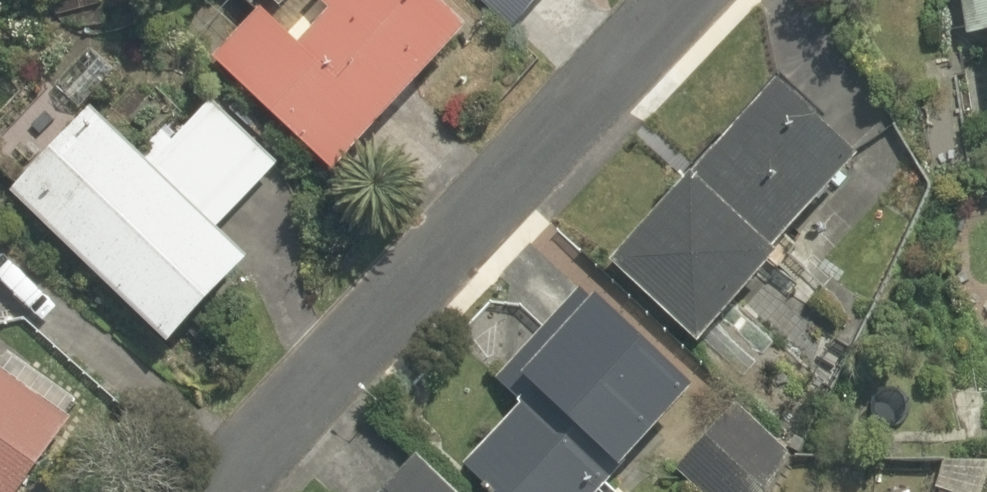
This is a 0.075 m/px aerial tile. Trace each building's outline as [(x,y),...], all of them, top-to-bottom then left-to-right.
[(190,35),(316,168),(467,25),(444,0),(284,0),(269,14),(256,0),(227,0),(190,35)] [(507,17),(525,0),(491,0),(507,17)] [(959,39),(981,36),(986,78),(986,0),(953,0),(959,39)] [(756,74),(589,253),(686,343),(852,163),(756,74)] [(198,97),(139,150),(76,80),(0,149),(0,194),(143,341),(235,258),(208,228),(268,174),(198,97)] [(846,353),(772,283),(697,363),(772,432),(846,353)] [(474,491),(574,491),(600,461),(613,473),(684,390),(566,289),(498,369),(520,388),(449,470),(474,491)] [(0,356),(0,480),(58,396),(0,356)] [(717,398),(662,462),(697,491),(754,491),(785,457),(717,398)] [(397,449),(358,491),(445,491),(397,449)] [(951,480),(948,491),(986,491),(986,488),(951,480)]
